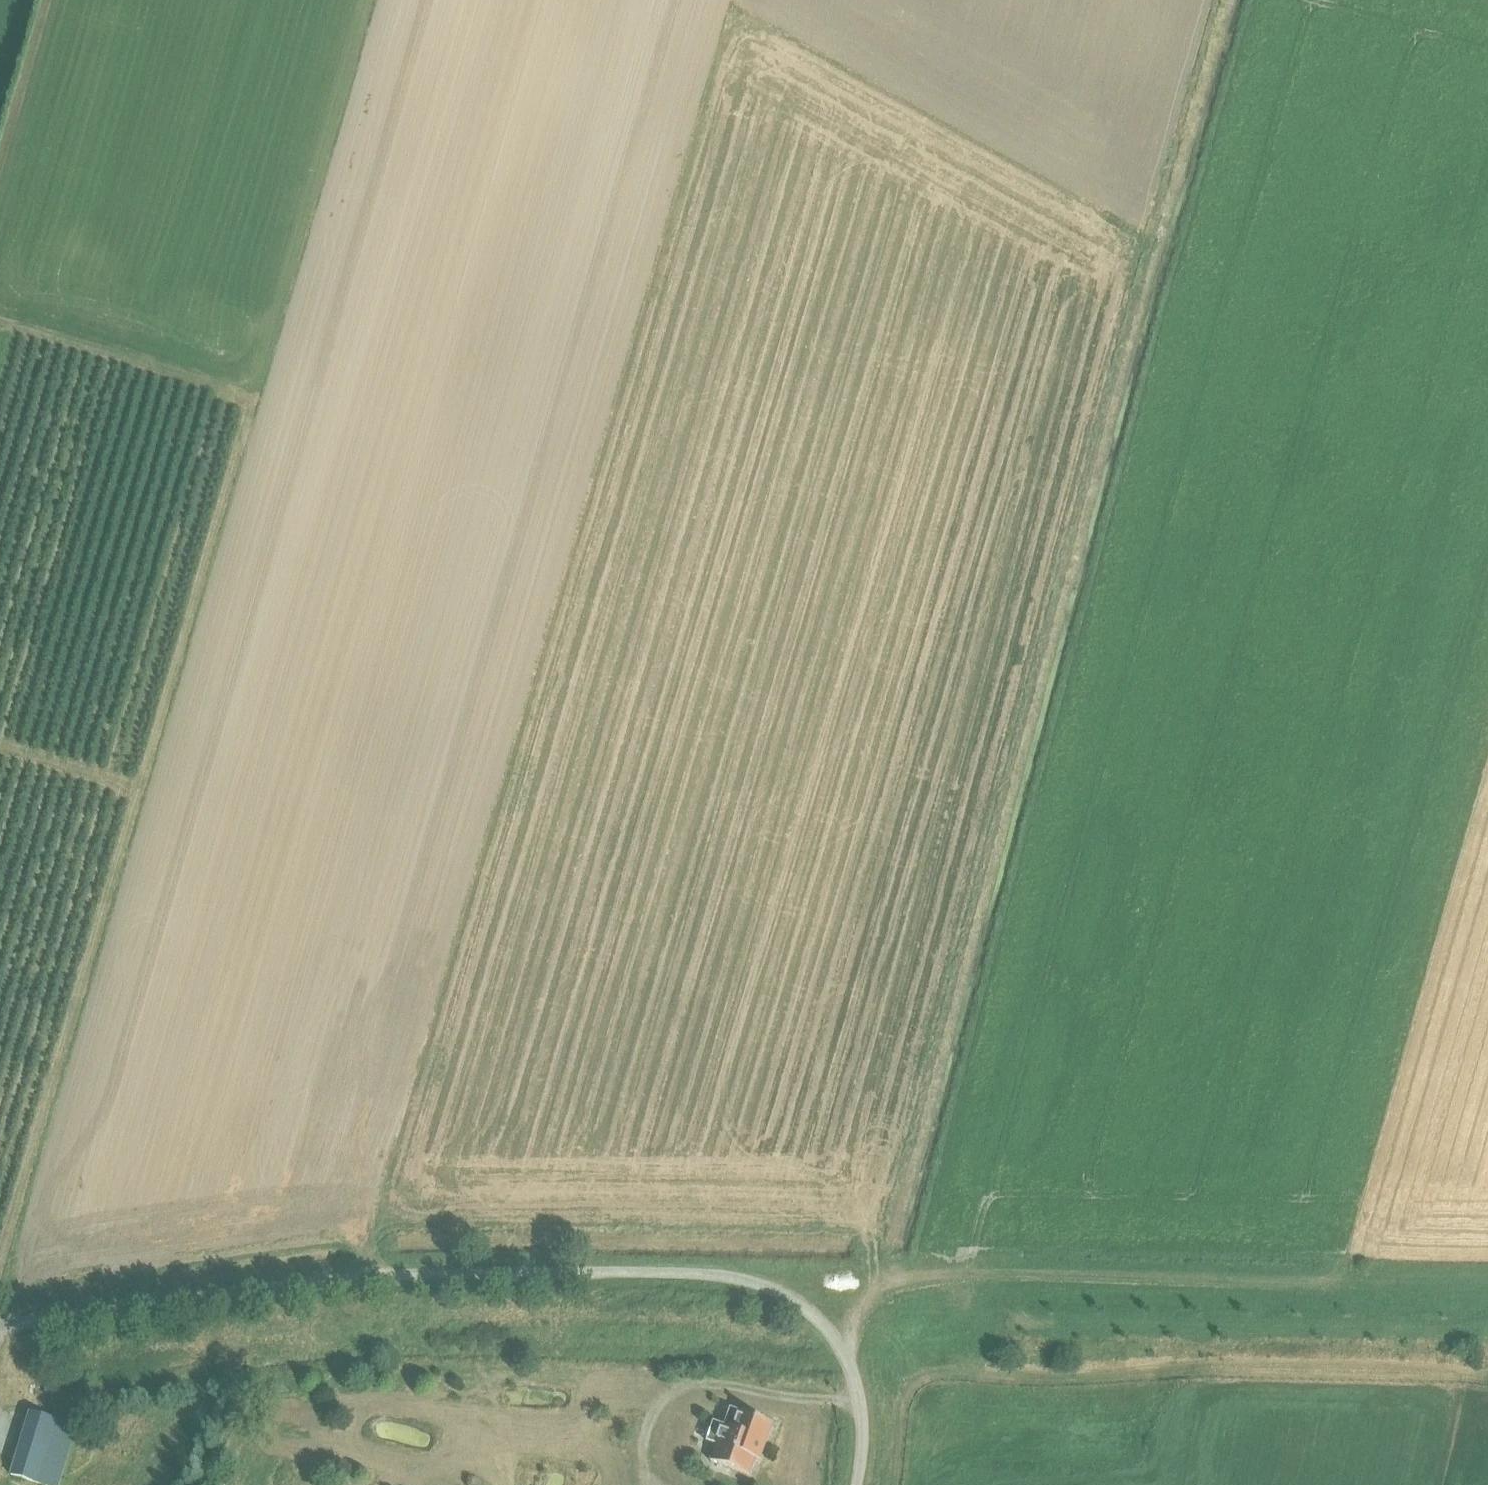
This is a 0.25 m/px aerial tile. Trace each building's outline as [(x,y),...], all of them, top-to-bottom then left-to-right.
[(713,1423),(707,1442),(716,1445),(710,1461),(749,1475),(755,1459),(759,1461),(772,1425),(754,1418),(755,1415),(743,1411),(742,1414),(730,1410),(724,1427),(713,1423)] [(11,1476),(41,1484),(58,1484),(75,1428),(29,1414),(11,1476)] [(9,1458),(11,1447),(0,1445),(0,1456),(9,1458)]
